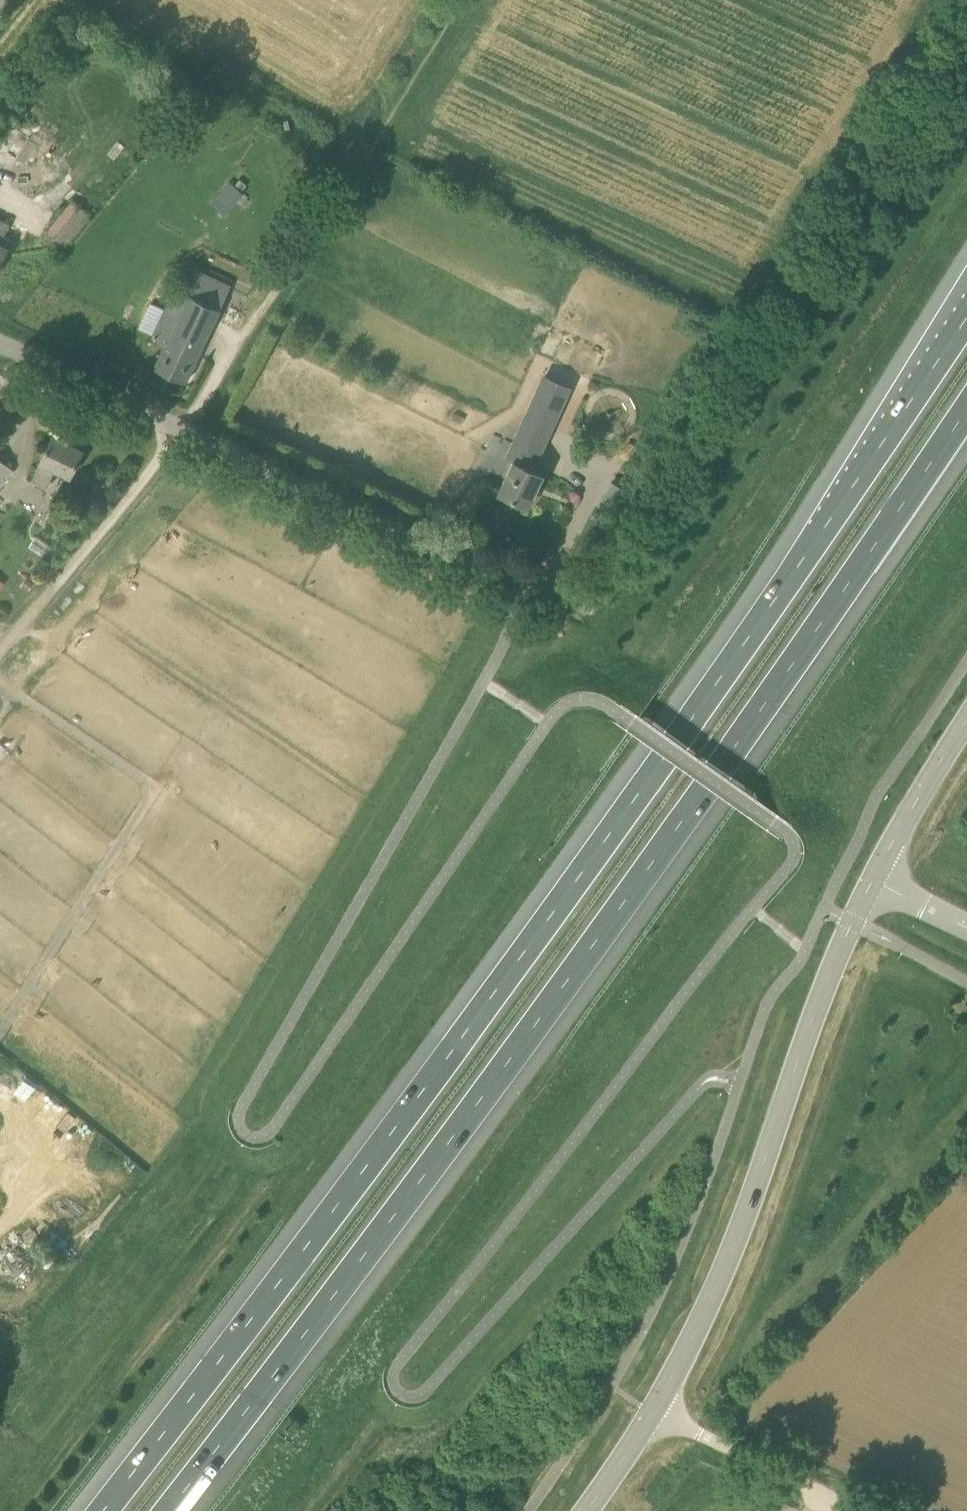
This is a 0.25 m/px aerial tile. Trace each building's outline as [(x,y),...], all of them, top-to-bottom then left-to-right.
[(211,204),(224,214),(241,194),(229,183),(211,204)] [(72,201),(47,231),(66,246),(91,216),(72,201)] [(12,239),(4,235),(10,224),(0,219),(0,264),(12,239)] [(154,367),(186,383),(221,309),(231,286),(187,266),(153,337),(165,343),(154,367)] [(534,450),(539,452),(569,389),(545,377),(508,459),(515,461),(500,492),(528,505),(542,474),(526,467),(534,450)] [(83,449),(53,435),(40,461),(41,462),(33,480),(47,487),(56,469),(71,476),(83,449)] [(14,470),(0,458),(0,487),(14,470)] [(48,1123),(60,1105),(27,1084),(0,1126),(0,1136),(17,1147),(37,1116),(48,1123)]
